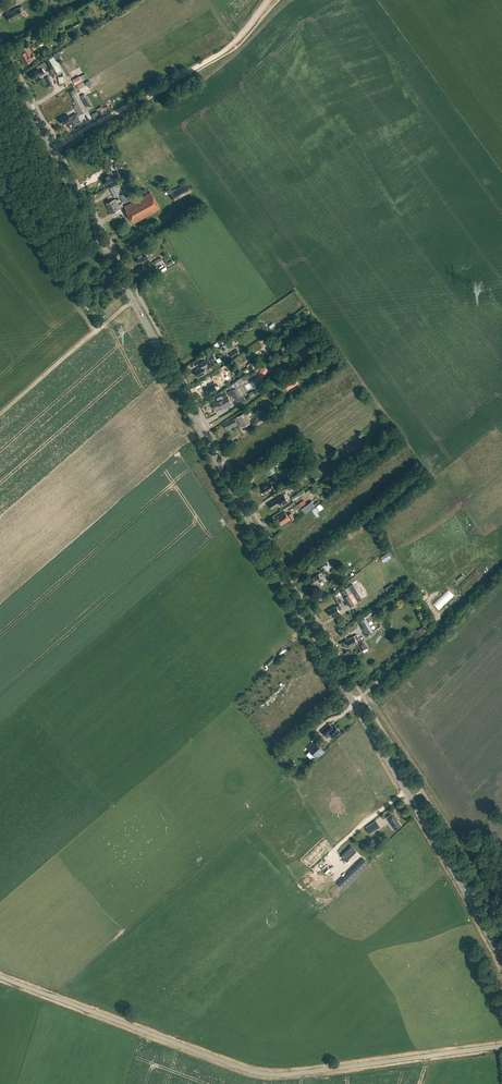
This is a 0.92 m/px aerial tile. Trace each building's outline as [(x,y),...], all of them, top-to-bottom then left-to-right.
[(7,13),(8,15),(7,15),(10,21),(23,15),(19,7),(7,13)] [(33,50),(37,48),(43,45),(41,41),(35,44),(35,45),(31,47),(33,50)] [(24,64),(32,60),(35,58),(28,46),(23,49),(25,52),(19,56),(24,64)] [(55,55),(51,57),(58,71),(63,69),(55,55)] [(44,62),(47,66),(49,69),(53,67),(49,59),(44,62)] [(42,68),(47,66),(44,62),(36,66),(38,69),(29,74),(32,79),(44,72),(42,68)] [(88,77),(86,74),(80,77),(79,76),(73,79),(76,84),(88,77)] [(75,90),(70,92),(81,114),(87,111),(75,90)] [(97,111),(91,114),(94,120),(100,117),(97,111)] [(69,117),(67,114),(59,119),(63,124),(69,121),(72,128),(79,124),(74,114),(69,117)] [(105,185),(114,180),(115,181),(120,178),(117,173),(113,175),(111,170),(106,172),(108,175),(102,178),(105,185)] [(173,201),(191,191),(187,182),(169,192),(173,201)] [(123,194),(118,184),(110,188),(115,198),(123,194)] [(152,196),(150,192),(124,207),(126,210),(131,220),(133,223),(160,209),(158,205),(153,196),(152,196)] [(108,209),(118,204),(117,203),(120,201),(119,199),(116,200),(115,199),(106,204),(108,209)] [(118,204),(108,209),(111,214),(121,208),(120,207),(123,206),(121,203),(119,205),(118,204)] [(147,248),(135,255),(136,256),(134,257),(137,263),(140,261),(141,262),(148,258),(145,254),(149,252),(147,248)] [(307,346),(297,354),(302,361),(312,353),(307,346)] [(211,363),(217,359),(213,353),(208,357),(211,363)] [(198,377),(207,373),(211,371),(208,366),(205,360),(200,363),(202,367),(195,371),(198,377)] [(245,375),(255,368),(251,362),(247,365),(248,367),(242,371),(245,375)] [(268,369),(264,365),(258,372),(263,376),(268,369)] [(212,392),(218,390),(216,387),(218,385),(218,384),(225,380),(221,372),(213,376),(216,381),(204,388),(207,394),(212,392)] [(249,373),(241,378),(244,381),(251,376),(249,373)] [(296,378),(289,382),(292,387),(299,384),(296,378)] [(255,380),(246,384),(249,390),(258,386),(255,380)] [(236,400),(242,397),(237,387),(231,390),(236,400)] [(222,409),(232,404),(227,394),(222,396),(223,398),(213,404),(216,410),(221,408),(222,409)] [(252,422),(246,412),(235,418),(224,424),(227,430),(238,425),(237,423),(240,422),(242,427),(252,422)] [(264,421),(261,416),(254,420),(257,425),(264,421)] [(299,464),(305,459),(302,454),(295,458),(299,464)] [(267,492),(274,488),(272,485),(275,483),(273,480),(270,482),(263,486),(264,487),(260,489),(263,494),(267,491),(267,492)] [(305,493),(303,490),(303,489),(297,492),(298,493),(291,497),(293,501),(300,497),(300,496),(305,493)] [(282,506),(288,502),(284,494),(269,503),(272,508),(280,504),(282,506)] [(306,513),(315,506),(311,501),(302,509),(306,513)] [(291,512),(287,514),(286,512),(277,517),(282,524),(290,519),(291,520),(295,518),(291,512)] [(384,561),(391,557),(388,552),(381,557),(384,561)] [(322,573),(326,571),(327,573),(332,569),(328,563),(319,569),(322,573)] [(323,575),(322,574),(321,572),(310,579),(313,585),(318,582),(318,583),(323,580),(321,577),(323,575)] [(350,607),(362,599),(356,590),(352,592),(349,594),(344,597),(350,607)] [(339,610),(342,609),(339,605),(337,606),(328,611),(332,617),(340,612),(339,610)] [(366,636),(374,631),(368,622),(370,621),(368,617),(359,623),(366,636)] [(360,638),(357,634),(354,636),(346,640),(350,647),(357,643),(361,651),(368,647),(364,640),(363,641),(361,638),(360,638)] [(332,727),(329,724),(321,731),(325,736),(328,733),(333,738),(340,731),(335,725),(332,727)] [(318,758),(325,751),(315,740),(307,748),(318,758)] [(326,761),(331,755),(328,752),(322,757),(326,761)] [(394,830),(401,825),(398,820),(399,819),(394,812),(386,817),(394,830)] [(376,820),(366,827),(370,834),(380,827),(376,820)] [(340,855),(345,859),(346,861),(356,851),(355,849),(351,845),(340,855)] [(348,869),(352,873),(366,857),(363,853),(348,869)] [(340,884),(346,889),(372,863),(366,858),(340,884)]
